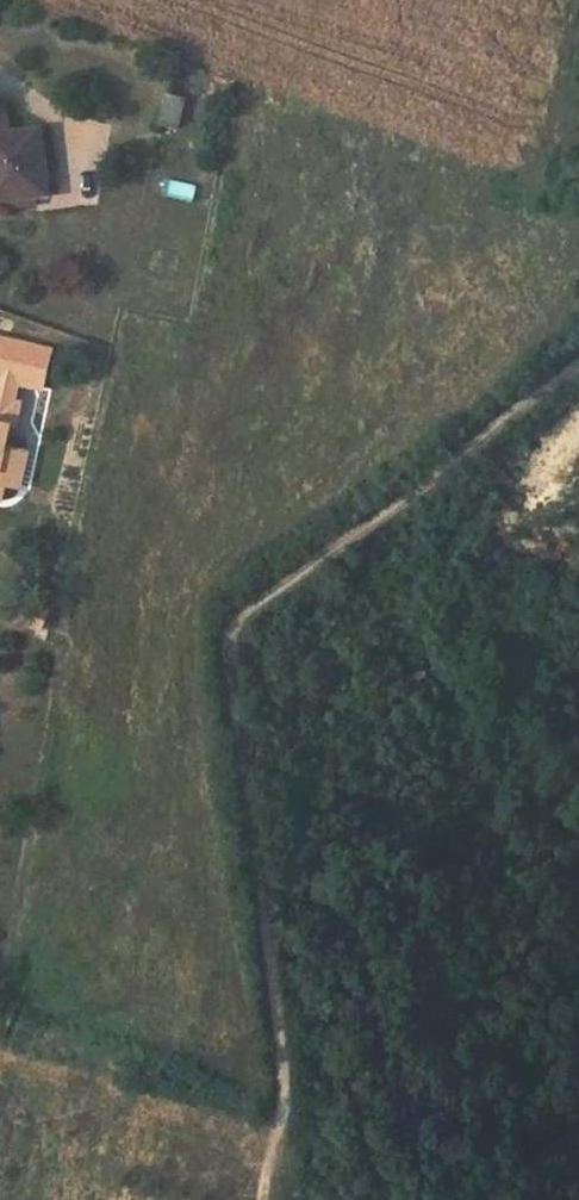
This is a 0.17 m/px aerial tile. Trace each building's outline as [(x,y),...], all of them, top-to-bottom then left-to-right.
[(170,96),(163,123),(180,126),(183,119),(188,121),(193,103),(187,101),(187,100),(170,96)] [(11,197),(36,194),(50,193),(42,130),(0,135),(0,198),(11,197)] [(11,197),(13,207),(38,205),(36,194),(11,197)] [(4,507),(7,493),(20,496),(28,462),(6,457),(10,437),(15,438),(20,414),(13,412),(18,392),(40,397),(48,358),(0,348),(0,506),(4,507)] [(28,462),(32,442),(15,438),(10,437),(6,457),(28,462)]
